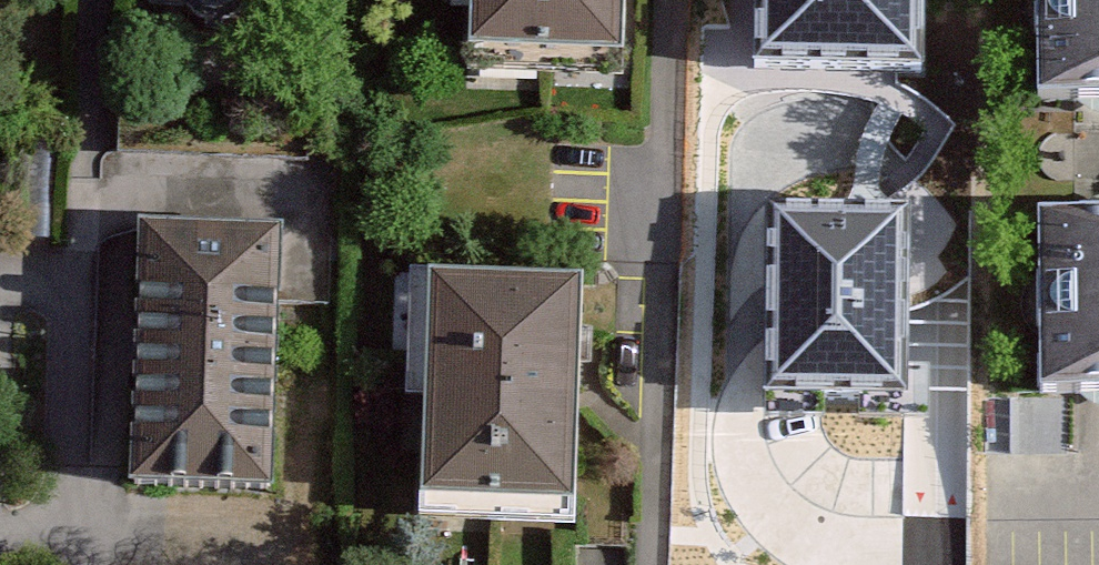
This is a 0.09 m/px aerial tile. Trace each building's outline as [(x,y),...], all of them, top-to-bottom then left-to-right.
[(156,5),(217,6),(229,22),(260,22),(267,7),(320,8),(320,0),(156,0),(156,5)] [(476,54),(622,60),(625,0),(479,0),(476,54)] [(757,59),(921,62),(922,0),(758,0),(757,59)] [(1046,97),(1098,96),(1098,0),(1045,0),(1046,97)] [(60,250),(65,145),(41,144),(44,82),(0,80),(0,246),(60,250)] [(322,124),(137,119),(136,165),(321,171),(322,124)] [(906,203),(767,201),(765,386),(904,387),(906,203)] [(1039,206),(1046,383),(1098,381),(1098,204),(1039,206)] [(151,501),(294,503),(298,246),(155,243),(151,501)] [(577,287),(427,282),(420,491),(570,496),(577,287)]
